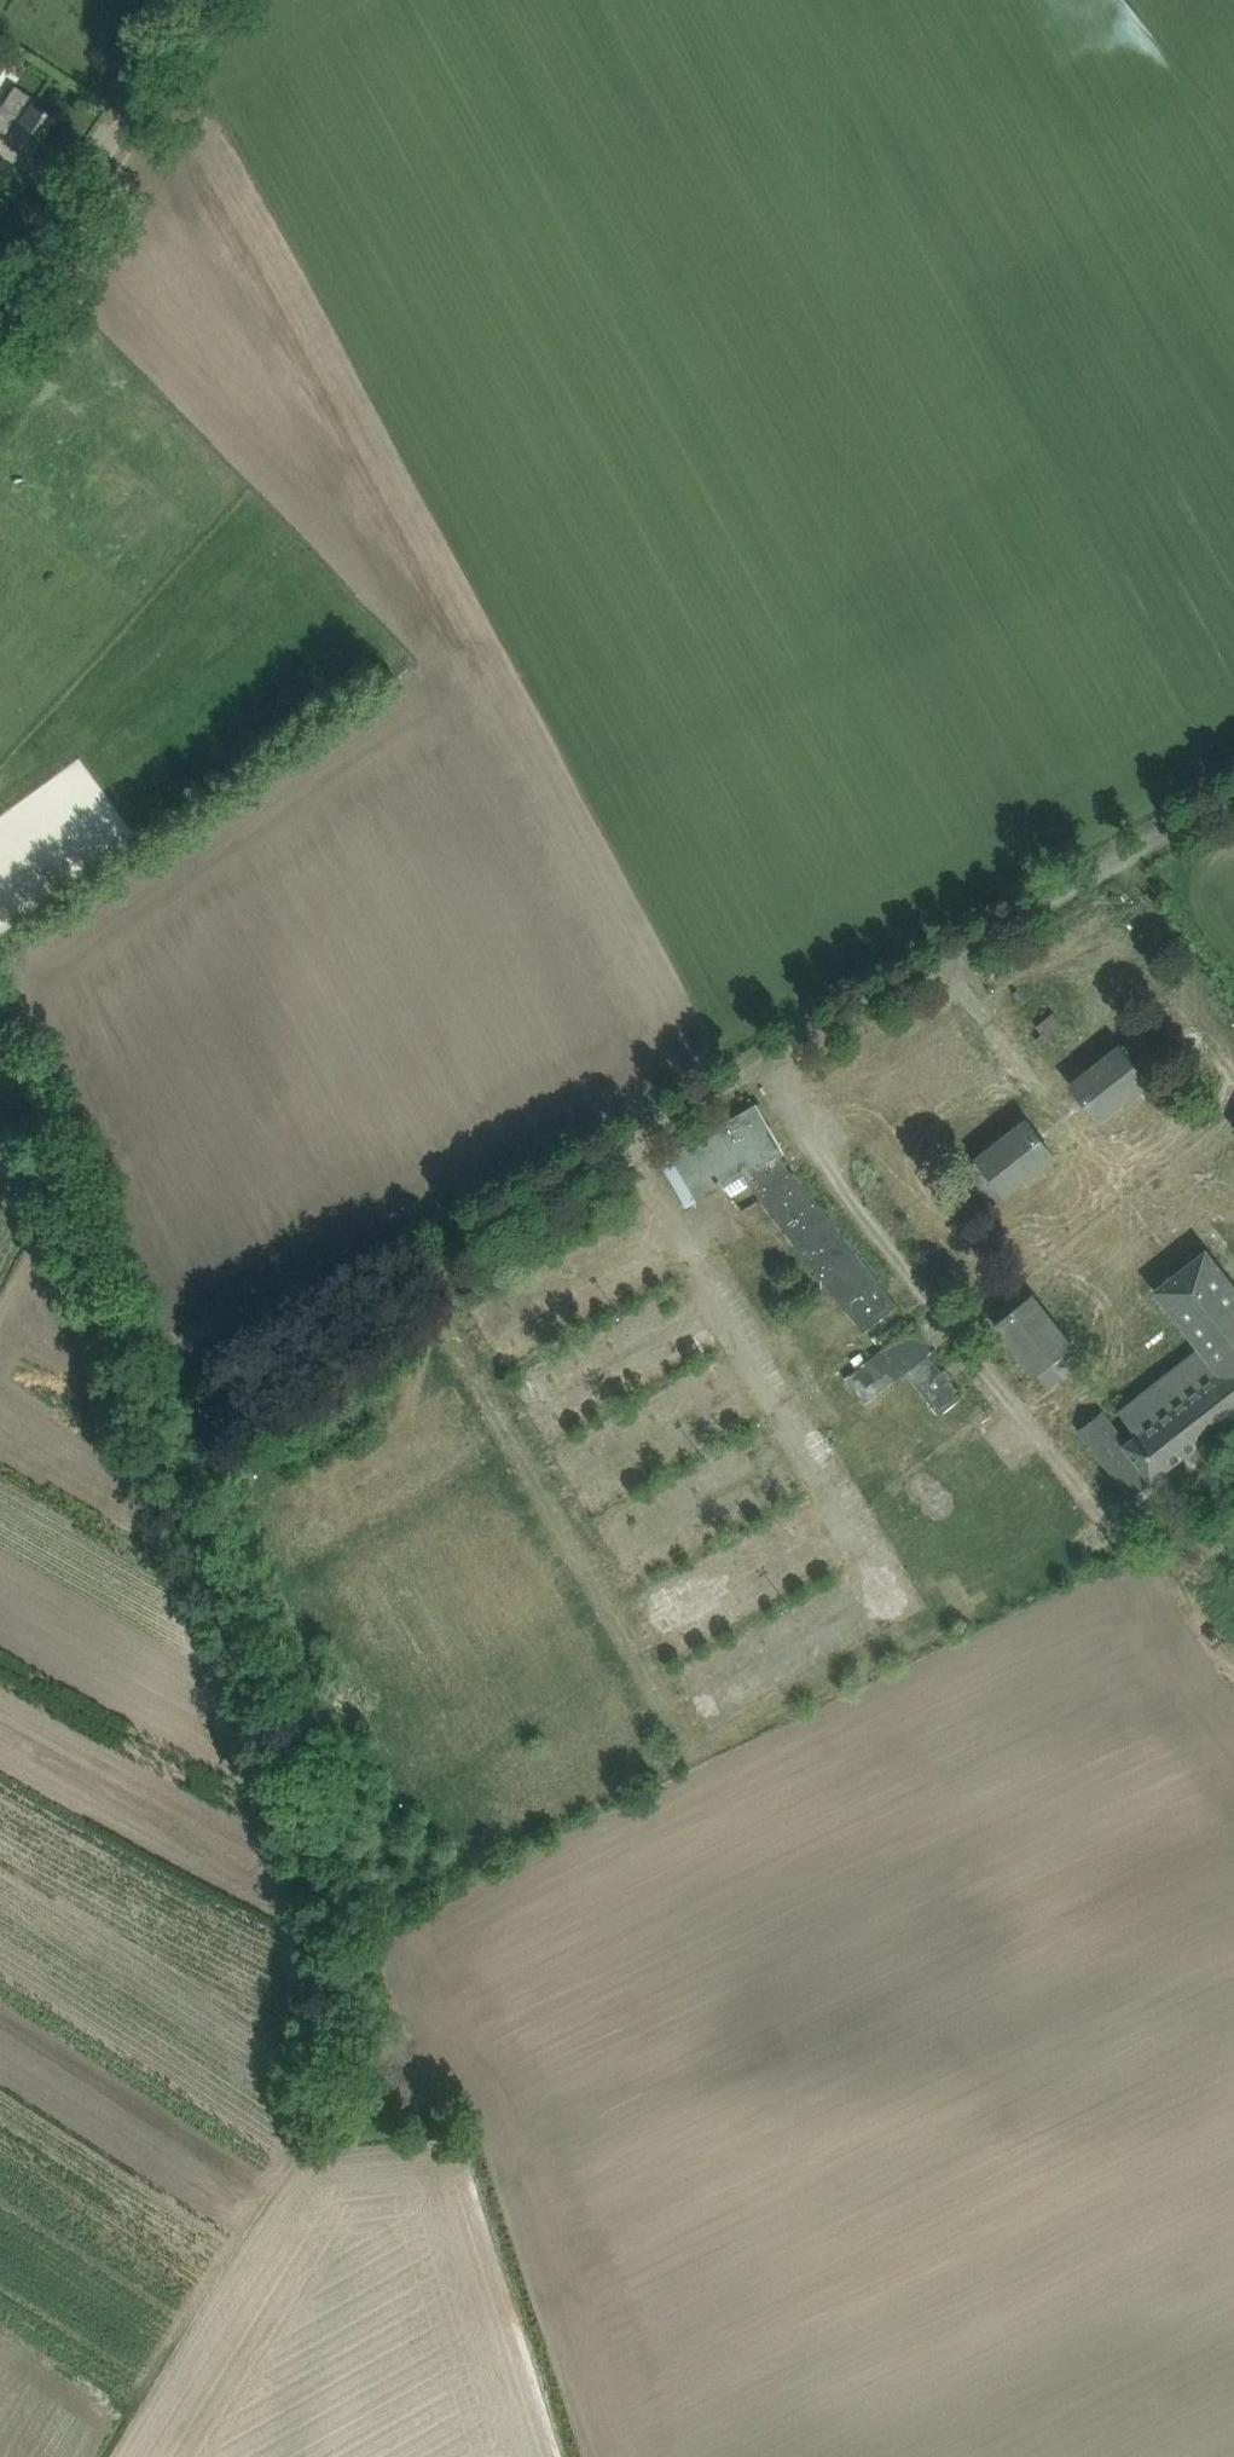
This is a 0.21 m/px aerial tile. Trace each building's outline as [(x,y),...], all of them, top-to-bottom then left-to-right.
[(15,85),(0,107),(0,130),(32,151),(54,118),(33,104),(36,99),(15,85)] [(1054,1012),(1037,1026),(1043,1034),(1037,1039),(1040,1043),(1064,1024),(1054,1012)] [(1085,1074),(1073,1084),(1099,1120),(1149,1081),(1148,1080),(1163,1068),(1136,1034),(1124,1044),(1121,1040),(1083,1071),(1085,1074)] [(698,1198),(742,1172),(864,1330),(897,1304),(779,1151),(783,1148),(757,1103),(671,1152),(698,1198)] [(975,1157),(977,1160),(957,1174),(973,1194),(975,1193),(986,1208),(1006,1192),(1007,1193),(1057,1153),(1027,1116),(975,1157)] [(1158,1288),(1201,1345),(1120,1408),(1139,1432),(1126,1442),(1102,1410),(1082,1426),(1135,1493),(1233,1416),(1233,1287),(1206,1251),(1189,1264),(1158,1288)] [(1033,1295),(998,1323),(1048,1386),(1082,1359),(1070,1344),(1071,1343),(1033,1295)] [(913,1324),(847,1376),(867,1401),(906,1369),(942,1413),(964,1395),(928,1351),(932,1347),(913,1324)]
